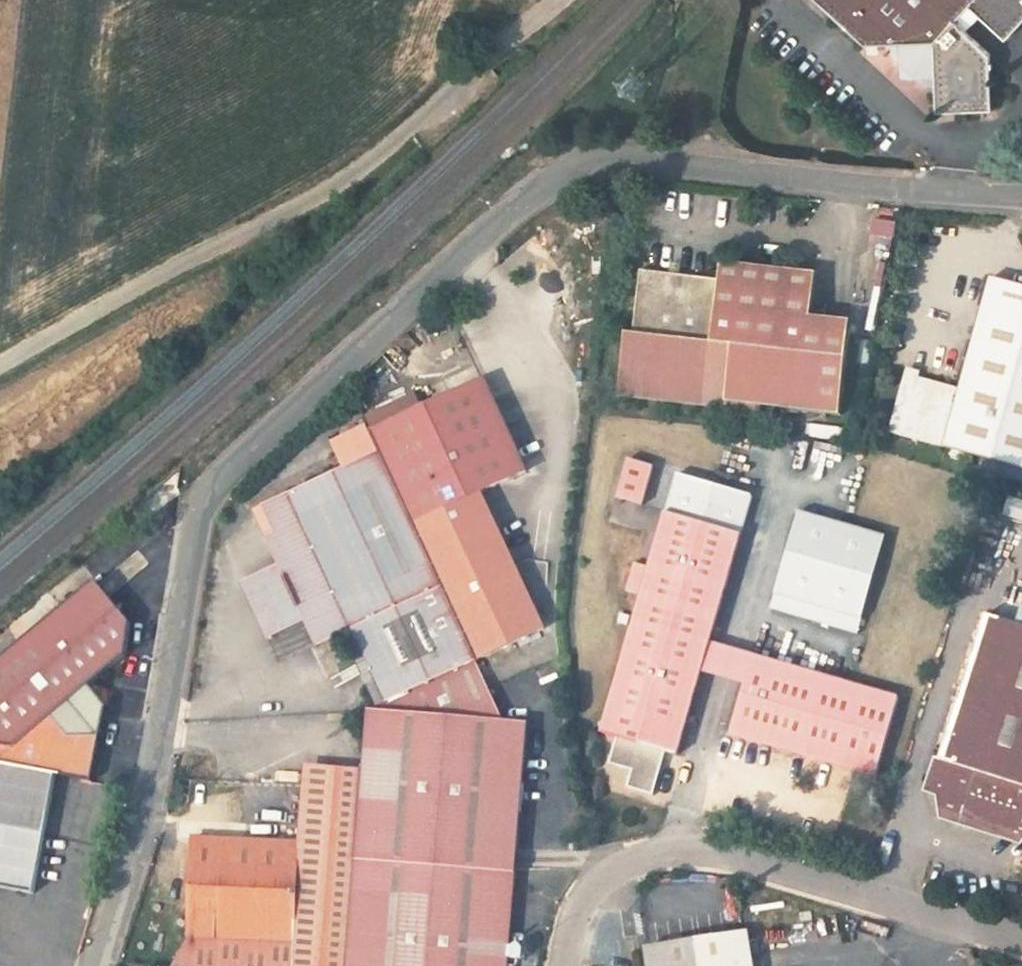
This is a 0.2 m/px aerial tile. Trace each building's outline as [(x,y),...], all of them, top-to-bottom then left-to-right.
[(993,53),(959,20),(970,8),(1008,37),(1021,23),(1021,0),(815,0),(866,45),(901,43),(903,60),(903,79),(938,78),(942,112),(995,110),(993,53)] [(642,272),(633,334),(626,333),(619,397),(722,408),(814,416),(844,418),(852,323),(813,320),(815,297),(819,273),(745,268),(722,272),(642,272)] [(993,280),(962,387),(909,371),(891,431),(1021,472),(1021,288),(993,280)] [(416,396),(366,417),(382,455),(478,665),(549,632),(489,499),(533,478),(487,382),(423,410),(416,396)] [(478,665),(382,455),(254,512),(281,567),(241,583),(279,660),(312,646),(352,632),(382,706),(370,713),(478,665)] [(671,465),(645,457),(633,493),(660,502),(671,465)] [(681,510),(755,533),(768,495),(693,471),(681,510)] [(648,563),(639,592),(654,597),(612,733),(625,737),(669,752),(684,757),(712,669),(721,639),(755,533),(681,510),(663,568),(648,563)] [(875,619),(901,539),(815,511),(789,592),(875,619)] [(98,584),(0,663),(0,765),(56,777),(92,785),(99,747),(108,710),(90,689),(127,659),(130,624),(98,584)] [(875,619),(789,592),(784,607),(870,634),(875,619)] [(949,796),(952,822),(1021,845),(1021,625),(994,616),(939,793),(949,796)] [(712,669),(758,684),(767,654),(721,639),(712,669)] [(743,734),(886,781),(911,701),(767,654),(758,684),(743,734)] [(530,725),(505,722),(478,665),(370,713),(364,771),(347,965),(510,965),(519,867),(519,848),(530,725)] [(669,752),(625,737),(617,764),(639,771),(634,788),(659,796),(671,759),(667,758),(669,752)] [(34,905),(56,777),(0,765),(0,899),(34,905)] [(298,965),(347,965),(364,771),(307,767),(299,841),(299,944),(298,965)] [(299,944),(299,841),(200,843),(196,941),(180,965),(298,965),(299,944)] [(764,934),(658,950),(660,965),(768,965),(764,934)]
